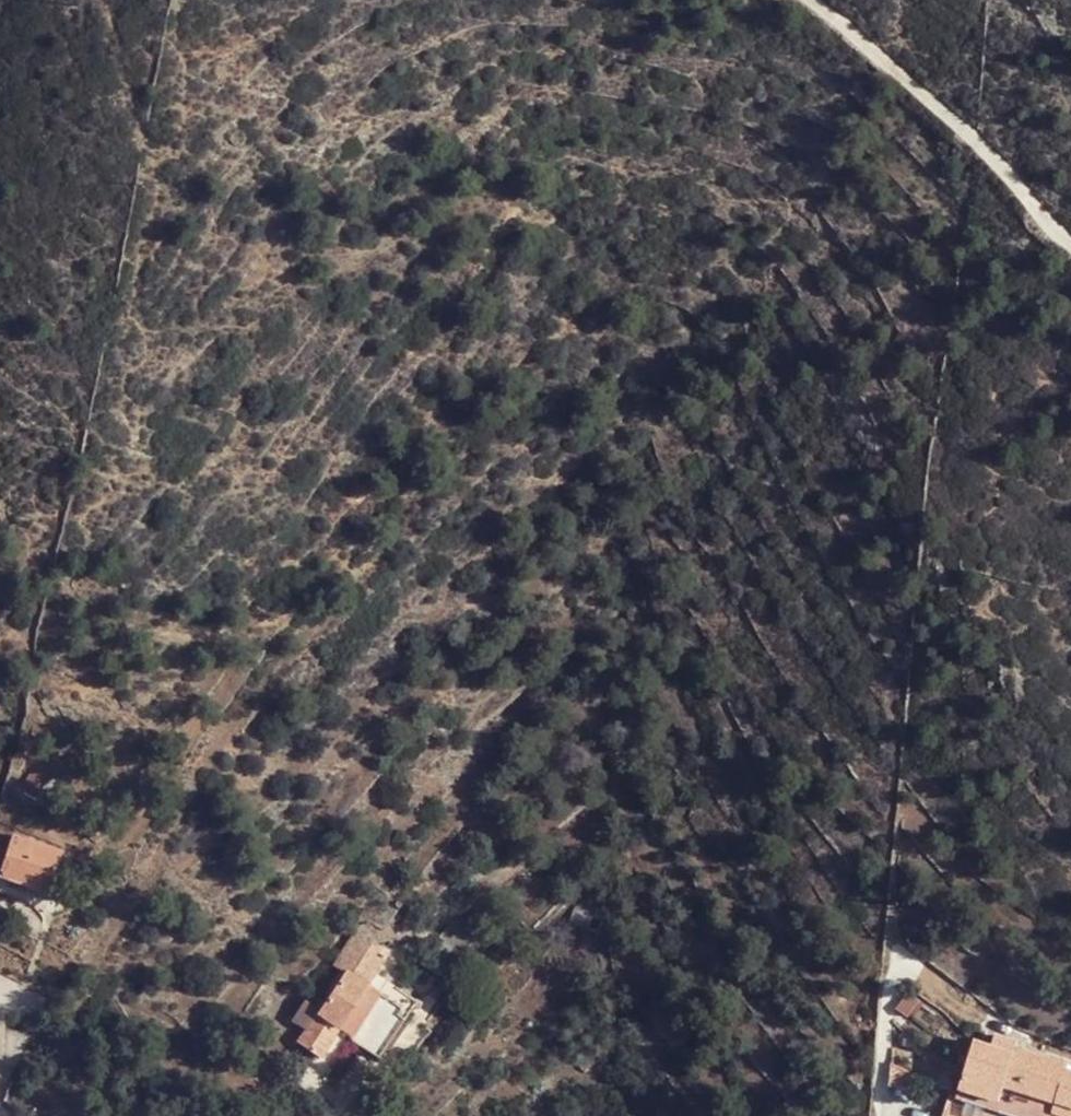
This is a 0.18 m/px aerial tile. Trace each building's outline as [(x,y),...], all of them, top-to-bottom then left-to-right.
[(44,893),(56,852),(7,838),(0,865),(0,880),(44,893)] [(302,1031),(294,1042),(317,1057),(332,1035),(362,1057),(394,1011),(365,991),(385,961),(354,940),(332,970),(341,977),(315,1015),(301,1005),(290,1022),(302,1031)] [(1070,1109),(1070,1066),(1059,1063),(1061,1049),(988,1033),(986,1047),(967,1043),(956,1089),(946,1087),(940,1115),(1049,1115),(1052,1105),(1070,1109)] [(886,1060),(881,1082),(910,1090),(915,1068),(886,1060)]
